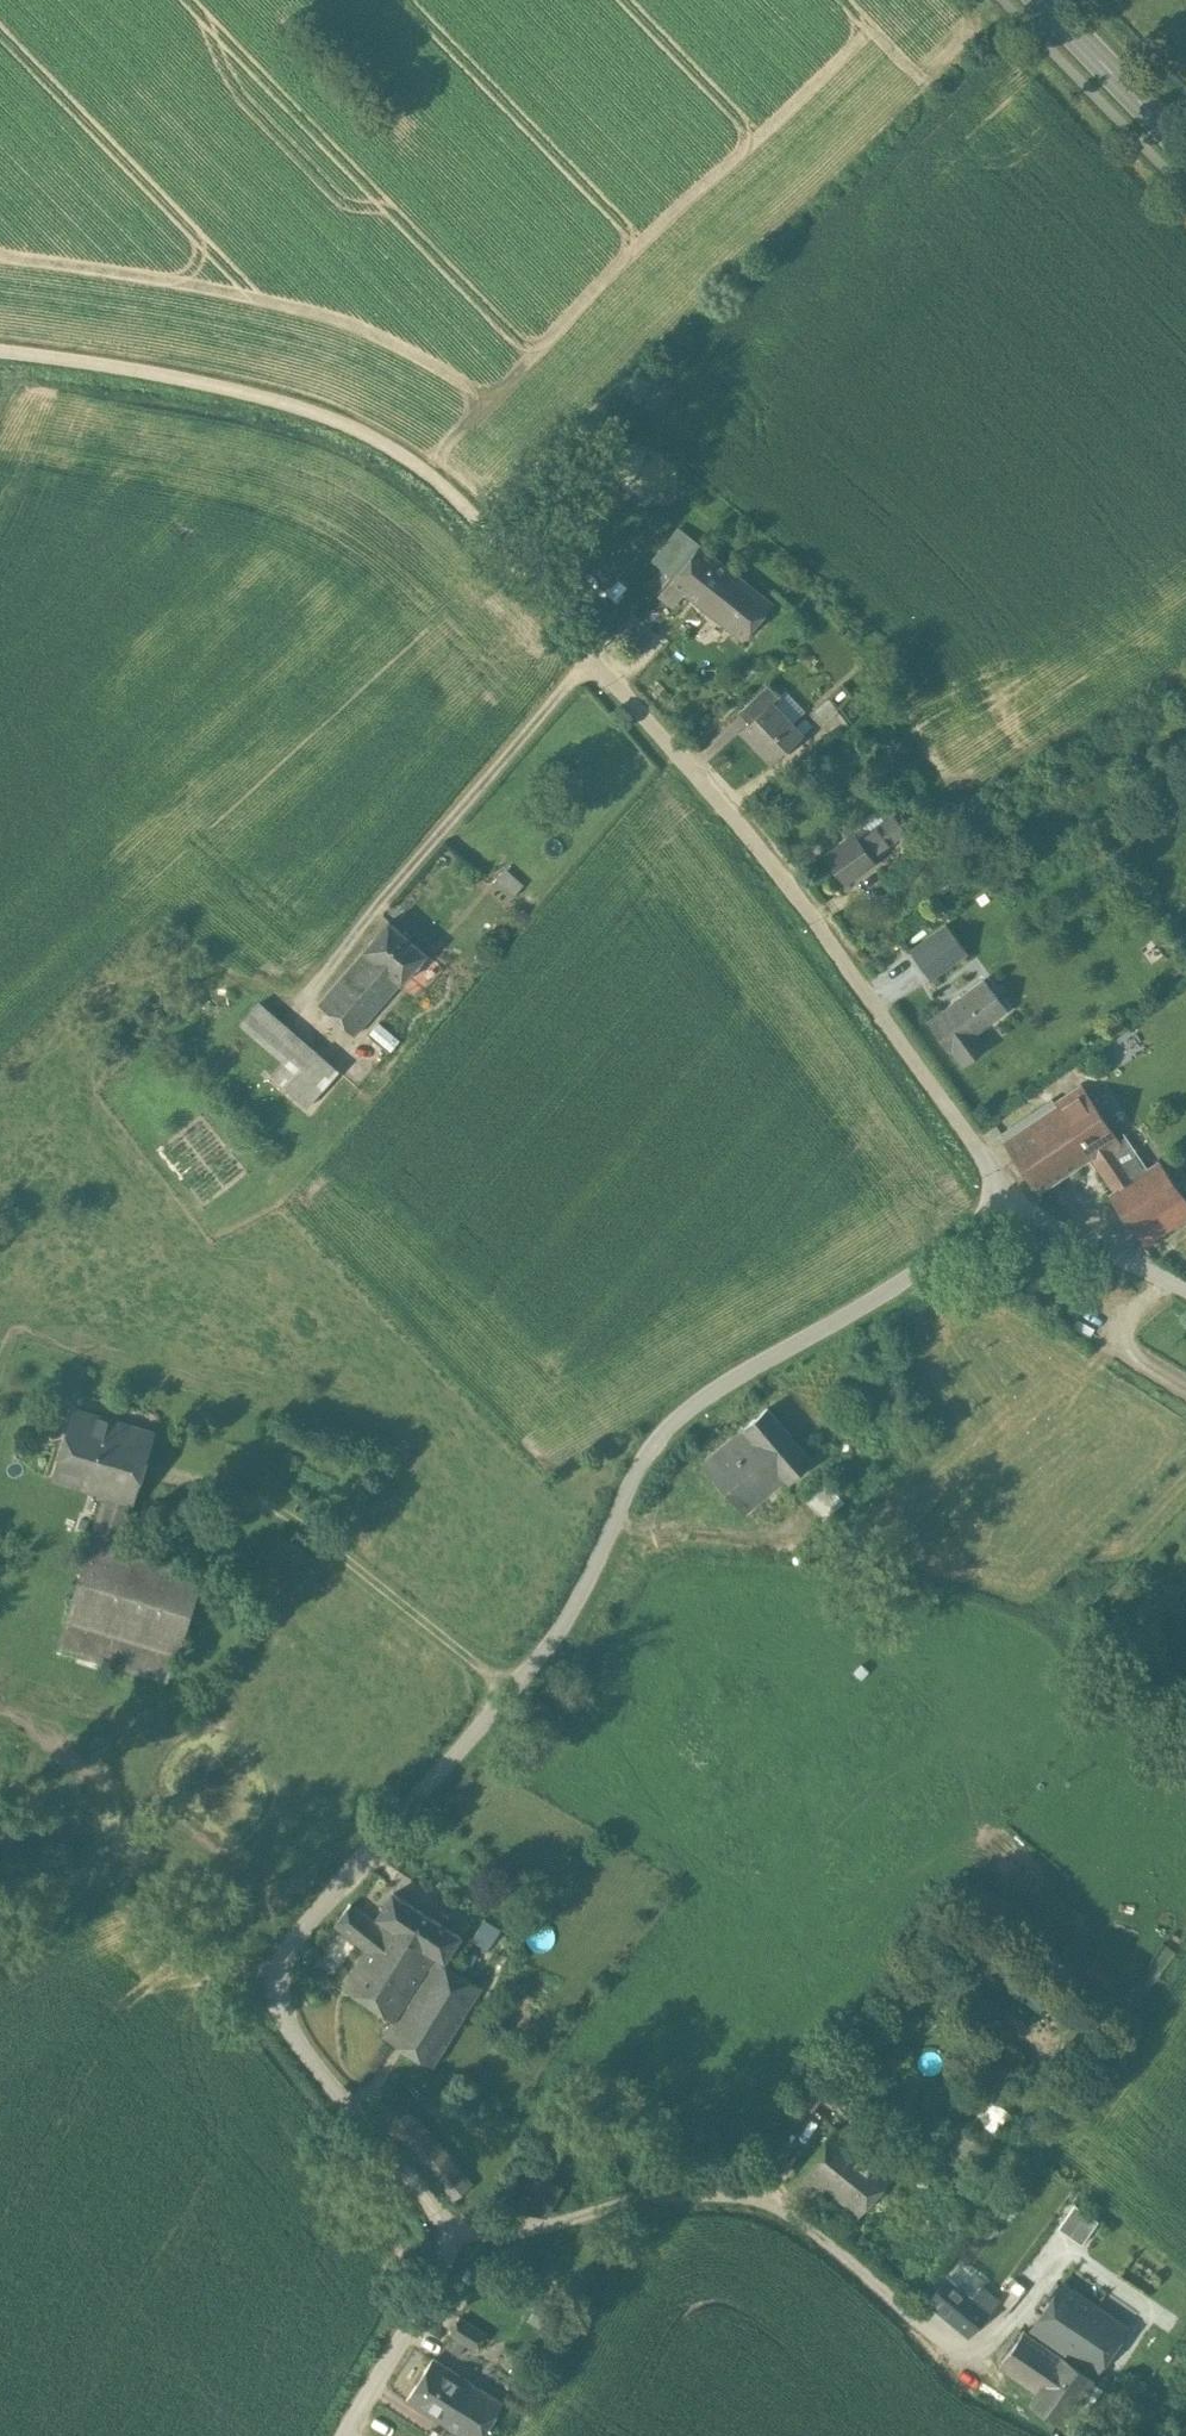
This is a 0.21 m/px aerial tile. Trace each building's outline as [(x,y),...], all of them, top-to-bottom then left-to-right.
[(772,602),(700,544),(675,574),(661,591),(658,595),(673,606),(684,592),(743,638),(772,602)] [(663,565),(649,582),(661,591),(675,574),(663,565)] [(767,684),(746,704),(756,715),(770,702),(771,703),(779,696),(767,684)] [(756,715),(741,730),(771,763),(795,741),(784,730),(791,724),(771,703),(770,702),(756,715)] [(878,823),(858,837),(870,854),(890,840),(878,823)] [(854,832),(823,854),(842,881),(874,860),(870,854),(858,837),(854,832)] [(911,852),(884,871),(898,891),(925,872),(911,852)] [(523,885),(506,870),(494,883),(511,898),(523,885)] [(427,953),(389,920),(364,949),(401,982),(427,953)] [(944,936),(913,959),(922,971),(953,949),(944,936)] [(971,957),(962,945),(954,950),(963,962),(971,957)] [(364,949),(318,1002),(355,1034),(401,982),(364,949)] [(953,949),(922,971),(933,986),(964,963),(963,962),(954,950),(953,949)] [(984,979),(927,1021),(950,1051),(952,1050),(962,1063),(986,1046),(976,1032),(1007,1009),(984,979)] [(339,1070),(260,1001),(241,1023),(284,1060),(287,1063),(294,1055),(305,1064),(286,1087),(308,1106),(339,1070)] [(400,1040),(379,1021),(369,1032),(391,1050),(400,1040)] [(294,1055),(287,1063),(284,1060),(271,1074),(286,1087),(305,1064),(294,1055)] [(1057,1104),(1003,1140),(1034,1185),(1082,1153),(1087,1162),(1094,1157),(1118,1140),(1080,1085),(1056,1102),(1057,1104)] [(1126,1135),(1118,1140),(1094,1157),(1116,1190),(1111,1193),(1146,1244),(1185,1217),(1185,1200),(1159,1160),(1148,1168),(1126,1135)] [(154,1432),(75,1408),(54,1476),(133,1500),(154,1432)] [(766,1408),(741,1429),(744,1431),(703,1465),(744,1513),(786,1479),(788,1482),(811,1461),(766,1408)] [(827,1482),(806,1500),(823,1520),(844,1501),(827,1482)] [(133,1500),(105,1492),(85,1556),(113,1564),(119,1547),(133,1500)] [(327,1501),(313,1518),(324,1528),(338,1511),(327,1501)] [(204,1573),(119,1547),(113,1564),(85,1556),(66,1619),(176,1653),(179,1654),(204,1573)] [(176,1653),(66,1619),(57,1648),(167,1682),(176,1653)] [(463,1935),(399,1894),(382,1920),(441,1957),(447,1961),(463,1935)] [(382,1920),(352,1901),(335,1923),(368,1943),(382,1920)] [(486,1919),(474,1939),(488,1949),(501,1928),(486,1919)] [(441,1957),(382,1920),(368,1943),(343,1983),(401,2020),(440,1959),(441,1957)] [(481,1984),(440,1959),(401,2020),(390,2039),(433,2064),(481,1984)] [(827,2086),(814,2077),(798,2101),(811,2110),(827,2086)] [(472,2185),(398,2096),(381,2111),(455,2199),(472,2185)] [(885,2170),(830,2130),(798,2175),(822,2192),(854,2214),(885,2170)] [(545,2172),(525,2205),(547,2219),(567,2186),(545,2172)] [(822,2192),(798,2175),(790,2187),(813,2204),(822,2192)] [(1059,2224),(1084,2241),(1100,2218),(1075,2201),(1059,2224)] [(971,2296),(948,2277),(929,2300),(968,2333),(996,2299),(980,2286),(971,2296)] [(1125,2327),(1063,2284),(1034,2326),(1096,2369),(1125,2327)] [(486,2334),(459,2317),(449,2333),(476,2350),(486,2334)] [(1091,2376),(1023,2329),(1000,2363),(1039,2390),(1032,2401),(1060,2420),(1091,2376)] [(433,2358),(407,2399),(466,2435),(481,2435),(502,2402),(433,2358)]
